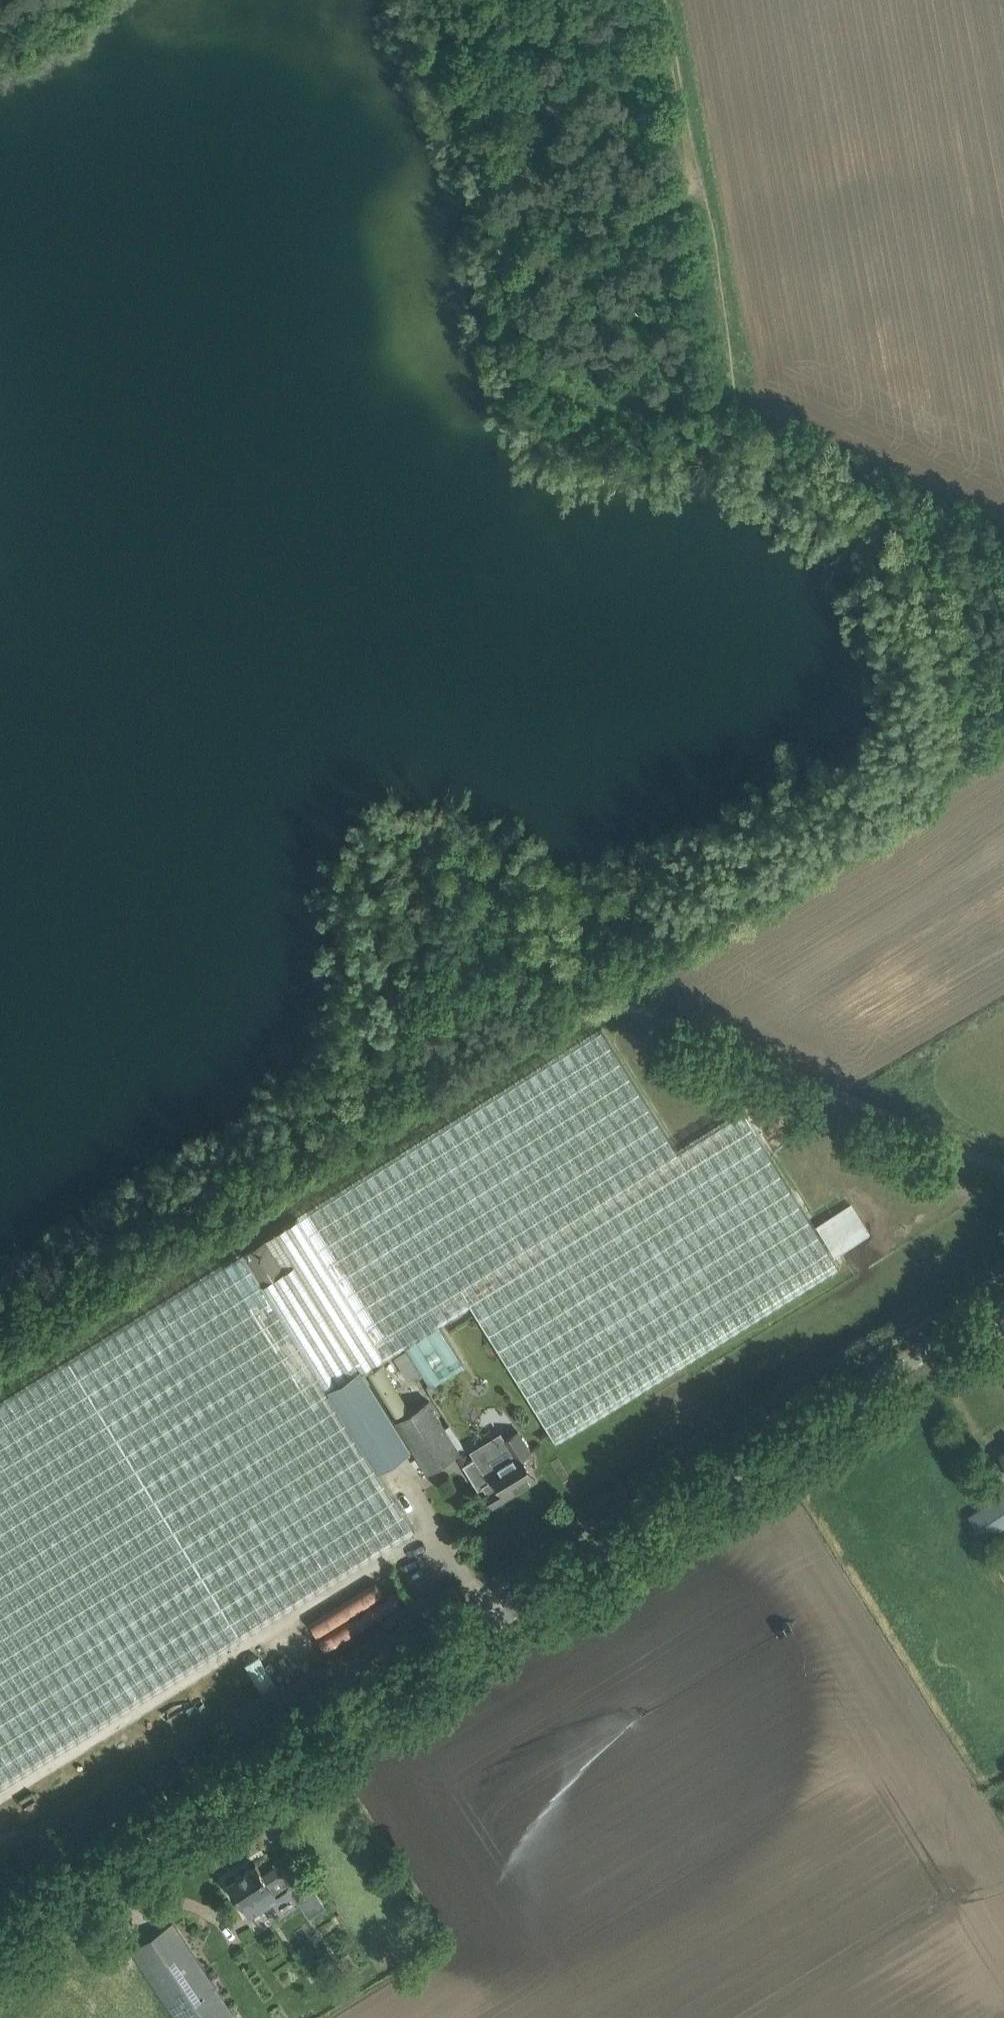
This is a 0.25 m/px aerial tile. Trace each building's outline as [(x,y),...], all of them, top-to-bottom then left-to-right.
[(0,1405),(0,1787),(416,1529),(378,1468),(329,1388),(362,1367),(406,1341),(431,1384),(465,1363),(439,1320),(471,1300),(558,1440),(840,1265),(744,1110),(680,1150),(603,1028),(0,1405)] [(329,1388),(378,1468),(412,1447),(362,1367),(329,1388)] [(440,1463),(460,1450),(429,1400),(397,1420),(428,1470),(433,1467),(434,1470),(442,1466),(440,1463)] [(477,1457),(466,1464),(480,1487),(484,1484),(488,1491),(489,1492),(487,1493),(494,1505),(537,1478),(523,1455),(531,1450),(518,1431),(505,1439),(501,1433),(473,1450),(477,1457)] [(970,1515),(984,1537),(1003,1525),(1003,1493),(970,1515)] [(305,1619),(318,1644),(391,1607),(378,1582),(305,1619)] [(259,1656),(246,1663),(262,1691),(275,1684),(259,1656)] [(257,1864),(229,1882),(239,1897),(243,1903),(244,1904),(245,1904),(252,1915),(293,1889),(300,1898),(314,1889),(315,1889),(290,1852),(275,1862),(278,1865),(264,1874),(257,1864)] [(133,1949),(178,2017),(229,2017),(234,2015),(173,1922),(133,1949)]
